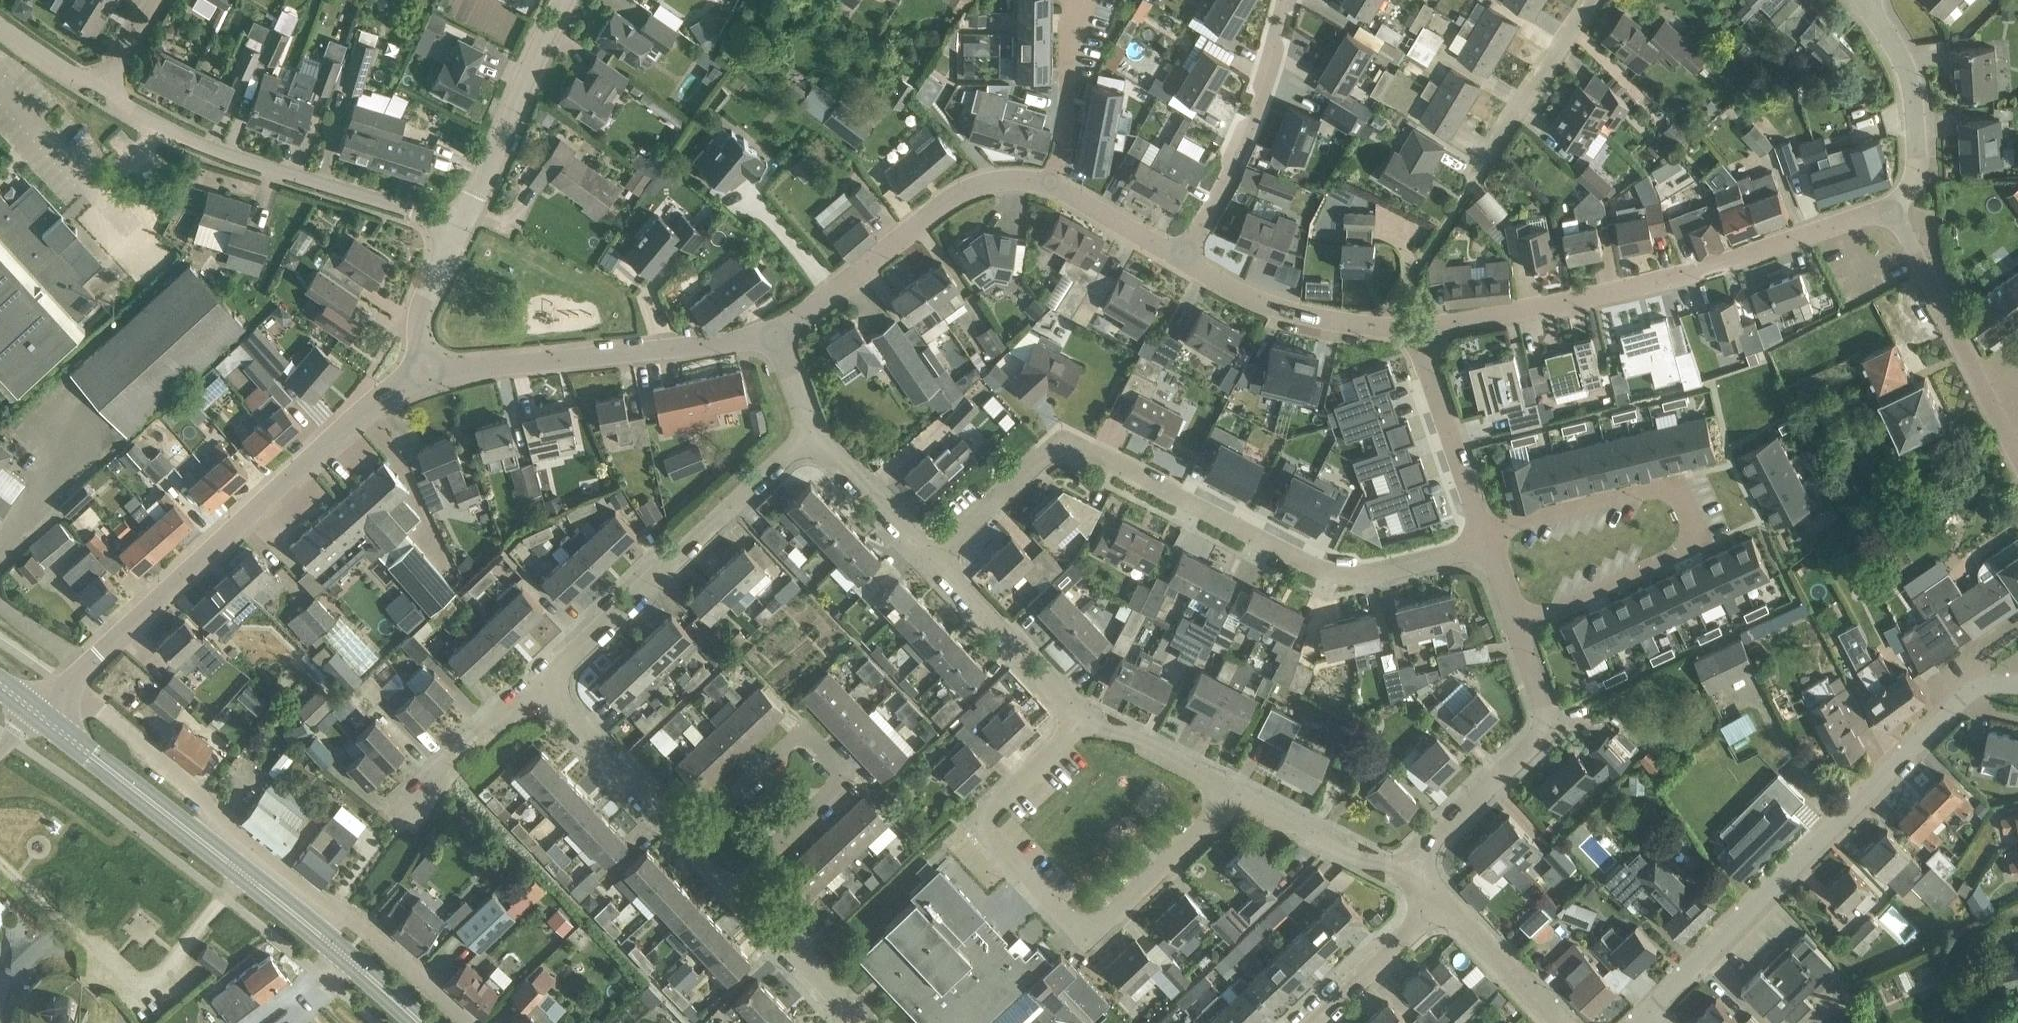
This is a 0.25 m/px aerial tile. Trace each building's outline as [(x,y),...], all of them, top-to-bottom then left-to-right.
[(14,10),(26,18),(31,9),(30,4),(24,0),(21,0),(14,10)] [(96,34),(108,15),(105,13),(112,0),(73,0),(76,2),(67,16),(68,17),(84,26),(96,34)] [(376,0),(379,7),(386,10),(393,8),(396,1),(396,0),(377,0),(376,0)] [(954,5),(955,2),(967,9),(972,0),(946,0),(954,5)] [(1016,11),(1052,11),(1052,0),(1016,0),(1016,11)] [(1224,0),(1215,0),(1204,19),(1231,35),(1245,13),(1224,0)] [(1245,13),(1252,0),(1224,0),(1245,13)] [(1371,15),(1381,0),(1346,0),(1371,15)] [(1535,16),(1545,0),(1509,0),(1535,16)] [(1807,7),(1800,0),(1787,0),(1773,15),(1786,28),(1787,27),(1797,37),(1801,34),(1836,68),(1855,48),(1819,13),(1811,21),(1802,12),(1807,7)] [(1944,15),(1959,0),(1930,0),(1944,15)] [(1419,13),(1428,18),(1435,6),(1426,1),(1419,13)] [(1464,23),(1504,48),(1519,23),(1490,5),(1479,23),(1468,16),(1464,23)] [(602,39),(600,42),(610,49),(613,46),(636,62),(645,50),(656,58),(663,48),(665,49),(678,32),(667,24),(651,13),(641,28),(614,10),(597,36),(602,39)] [(425,26),(441,33),(448,19),(432,11),(425,26)] [(1052,11),(1016,11),(1015,33),(1052,33),(1052,11)] [(1625,11),(1605,37),(1628,55),(1626,58),(1640,69),(1653,51),(1671,67),(1681,56),(1695,68),(1706,55),(1684,35),(1666,18),(1653,32),(1625,11)] [(687,25),(704,46),(719,34),(702,13),(687,25)] [(969,13),(969,25),(986,25),(986,13),(969,13)] [(1411,26),(1420,31),(1425,23),(1428,18),(1419,13),(1411,26)] [(1131,16),(1124,28),(1134,34),(1141,21),(1131,16)] [(68,17),(64,23),(79,33),(84,26),(68,17)] [(1386,38),(1398,45),(1405,32),(1384,20),(1376,32),(1386,38)] [(1420,31),(1417,37),(1438,49),(1446,36),(1425,23),(1420,31)] [(1460,55),(1489,72),(1504,48),(1464,23),(1459,31),(1470,37),(1460,55)] [(274,26),(263,51),(260,57),(276,65),(291,34),(274,26)] [(957,49),(958,30),(955,28),(946,42),(957,49)] [(1134,34),(1124,28),(1117,41),(1126,47),(1134,34)] [(1349,30),(1335,52),(1362,69),(1376,46),(1349,30)] [(1052,33),(1015,33),(1015,54),(1052,55),(1052,33)] [(1438,49),(1417,37),(1409,51),(1429,63),(1438,49)] [(1378,50),(1397,61),(1405,49),(1398,45),(1386,38),(1378,50)] [(344,87),(360,92),(375,44),(358,39),(344,87)] [(484,51),(460,39),(452,55),(453,55),(451,59),(447,58),(432,88),(435,89),(433,92),(447,99),(448,96),(467,105),(469,101),(472,102),(478,88),(476,87),(482,74),(475,71),(484,51)] [(965,41),(965,54),(977,54),(977,41),(965,41)] [(250,78),(260,57),(263,51),(246,43),(234,70),(250,78)] [(1203,46),(1190,69),(1216,85),(1230,63),(1203,46)] [(1958,63),(1960,96),(1980,95),(1999,94),(1996,46),(1951,49),(1952,64),(1958,63)] [(146,80),(182,98),(196,68),(161,50),(146,80)] [(940,52),(929,70),(944,79),(955,61),(940,52)] [(1362,69),(1335,52),(1321,75),(1348,91),(1362,69)] [(313,88),(330,94),(342,60),(326,54),(313,88)] [(1052,55),(1015,54),(1015,77),(1051,77),(1052,55)] [(560,100),(577,111),(596,124),(613,100),(611,98),(618,88),(619,89),(628,76),(614,67),(598,56),(589,69),(590,70),(584,80),(577,75),(560,100)] [(965,62),(965,75),(974,75),(975,62),(965,62)] [(1387,67),(1379,79),(1389,85),(1396,72),(1387,67)] [(1431,78),(1426,85),(1467,109),(1482,85),(1452,67),(1442,84),(1431,78)] [(196,68),(182,98),(219,116),(233,86),(196,68)] [(1216,85),(1190,69),(1176,91),(1203,108),(1216,85)] [(1399,69),(1381,97),(1399,109),(1416,79),(1399,69)] [(247,121),(273,131),(287,93),(275,89),(279,78),(265,73),(247,121)] [(885,98),(900,108),(918,85),(903,74),(885,98)] [(943,83),(929,74),(916,94),(929,103),(943,83)] [(1090,83),(1082,123),(1115,129),(1125,78),(1105,74),(1103,85),(1090,83)] [(1156,77),(1149,89),(1168,101),(1175,88),(1156,77)] [(1389,85),(1379,79),(1372,92),(1381,97),(1389,85)] [(837,98),(835,97),(816,82),(809,91),(801,102),(822,118),(857,145),(873,124),(837,98)] [(1580,83),(1566,105),(1599,127),(1605,118),(1617,127),(1631,106),(1611,84),(1602,98),(1580,83)] [(1467,109),(1426,85),(1422,92),(1433,99),(1423,116),(1452,134),(1467,109)] [(1027,102),(977,88),(971,107),(978,109),(969,138),(1041,159),(1050,129),(1042,126),(1046,111),(1026,105),(1027,102)] [(287,93),(273,131),(300,141),(314,103),(287,93)] [(1358,114),(1332,98),(1323,113),(1348,129),(1349,128),(1358,134),(1366,120),(1357,115),(1358,114)] [(341,153),(369,162),(385,112),(356,103),(341,153)] [(1322,117),(1290,105),(1274,148),(1276,149),(1273,156),(1273,160),(1276,164),(1281,166),(1286,165),(1289,162),(1292,155),(1305,160),(1322,117)] [(1599,127),(1566,105),(1551,126),(1584,149),(1591,154),(1605,133),(1598,128),(1599,127)] [(385,112),(369,162),(423,179),(433,148),(399,138),(405,118),(385,112)] [(1693,112),(1681,121),(1692,134),(1704,124),(1693,112)] [(1665,128),(1681,146),(1692,136),(1675,118),(1665,128)] [(1985,163),(2003,161),(2001,118),(1961,120),(1964,167),(1985,166),(1985,163)] [(1743,132),(1761,153),(1773,143),(1755,121),(1743,132)] [(915,145),(885,171),(889,175),(888,176),(907,198),(956,156),(937,133),(935,135),(926,123),(909,138),(915,145)] [(1082,123),(1075,163),(1108,170),(1115,129),(1082,123)] [(1416,196),(1419,198),(1435,172),(1430,170),(1445,145),(1415,127),(1401,152),(1396,149),(1381,175),(1405,189),(1403,193),(1414,199),(1416,196)] [(1212,128),(1208,137),(1220,143),(1223,139),(1225,135),(1212,128)] [(457,130),(450,142),(464,150),(471,138),(457,130)] [(704,148),(694,160),(703,167),(702,168),(701,168),(700,169),(711,178),(709,179),(713,183),(715,181),(725,190),(726,189),(725,188),(742,169),(753,178),(752,179),(753,179),(768,162),(767,161),(766,162),(755,153),(757,151),(747,143),(749,141),(744,138),(743,139),(733,130),(732,131),(732,132),(713,155),(704,148)] [(1826,136),(1802,143),(1807,160),(1831,152),(1826,136)] [(1848,146),(1851,158),(1813,170),(1817,182),(1823,201),(1894,179),(1887,158),(1886,158),(1880,136),(1861,142),(1848,146)] [(1776,144),(1785,171),(1800,166),(1791,139),(1776,144)] [(544,162),(557,172),(553,179),(587,203),(584,207),(598,217),(619,188),(572,154),(575,150),(561,140),(544,162)] [(1128,179),(1151,192),(1171,157),(1177,147),(1165,140),(1151,164),(1140,158),(1133,171),(1128,179)] [(1133,171),(1140,158),(1146,148),(1134,141),(1121,164),(1133,171)] [(1171,157),(1151,192),(1174,205),(1188,179),(1196,184),(1207,164),(1177,147),(1171,157)] [(789,164),(802,179),(814,169),(801,154),(789,164)] [(1578,174),(1592,188),(1601,196),(1614,183),(1591,161),(1578,174)] [(1663,164),(1654,170),(1660,180),(1669,173),(1663,164)] [(626,185),(639,194),(651,176),(638,167),(626,185)] [(1751,173),(1738,178),(1746,201),(1751,199),(1762,225),(1790,214),(1783,195),(1780,188),(1773,169),(1752,177),(1751,173)] [(1260,183),(1294,196),(1299,183),(1265,170),(1260,183)] [(1746,201),(1738,178),(1714,187),(1722,206),(1723,210),(1720,214),(1725,224),(1729,225),(1734,239),(1745,235),(1744,231),(1762,225),(1751,199),(1746,201)] [(1335,181),(1329,192),(1351,203),(1357,191),(1335,181)] [(824,227),(850,259),(878,235),(864,218),(867,215),(868,216),(881,205),(862,183),(848,195),(854,201),(824,227)] [(2010,193),(2017,204),(2017,187),(2010,193)] [(1601,196),(1592,188),(1575,205),(1577,215),(1563,218),(1571,259),(1603,252),(1598,223),(1609,221),(1608,214),(1605,200),(1601,196)] [(226,249),(263,260),(270,235),(243,226),(250,202),(210,190),(201,220),(232,230),(226,249)] [(86,274),(19,200),(13,206),(0,192),(0,382),(13,396),(85,328),(84,327),(77,320),(100,300),(81,279),(86,274)] [(1468,204),(1498,239),(1507,232),(1477,197),(1468,204)] [(1620,218),(1626,248),(1654,242),(1652,232),(1667,229),(1661,200),(1645,203),(1647,213),(1620,218)] [(1690,230),(1699,254),(1725,244),(1709,201),(1671,216),(1678,235),(1690,230)] [(1457,223),(1466,228),(1471,228),(1476,219),(1467,208),(1457,223)] [(1238,241),(1283,258),(1298,220),(1281,214),(1279,220),(1250,209),(1238,241)] [(1349,225),(1349,239),(1345,239),(1344,252),(1343,252),(1343,256),(1344,256),(1344,269),(1374,270),(1375,257),(1376,258),(1377,254),(1375,253),(1376,240),(1373,240),(1374,226),(1376,226),(1377,212),(1346,210),(1345,225),(1349,225)] [(626,255),(651,274),(679,240),(692,251),(697,245),(706,234),(707,233),(683,214),(673,226),(659,215),(626,255)] [(1057,309),(1071,316),(1086,291),(1098,271),(1088,265),(1104,237),(1061,214),(1045,243),(1068,255),(1060,270),(1076,279),(1057,309)] [(1507,223),(1514,255),(1526,253),(1529,267),(1556,262),(1549,225),(1530,229),(1529,219),(1507,223)] [(959,250),(979,279),(993,269),(1010,272),(1016,237),(985,231),(977,237),(959,250)] [(333,249),(320,268),(358,293),(366,282),(371,285),(388,261),(355,239),(343,257),(333,249)] [(283,262),(296,269),(301,256),(288,250),(283,262)] [(692,305),(712,330),(772,283),(753,259),(746,265),(736,253),(707,277),(715,287),(692,305)] [(1431,265),(1432,280),(1446,278),(1448,303),(1512,296),(1508,260),(1487,262),(1489,276),(1472,278),(1471,264),(1445,267),(1444,258),(1435,258),(1431,265)] [(72,372),(128,433),(247,324),(190,262),(72,372)] [(942,262),(918,279),(944,316),(966,300),(956,287),(958,285),(942,262)] [(358,293),(320,268),(308,286),(329,300),(317,318),(349,339),(365,315),(359,310),(359,309),(356,307),(355,308),(350,304),(358,293)] [(1989,342),(2017,322),(2017,270),(1982,296),(1965,308),(1989,342)] [(1755,292),(1764,317),(1782,310),(1784,317),(1798,312),(1800,315),(1814,310),(1809,294),(1801,272),(1771,283),(1772,286),(1755,292)] [(1106,300),(1129,314),(1122,325),(1137,334),(1160,295),(1122,273),(1106,300)] [(944,316),(918,279),(893,296),(909,319),(911,318),(921,332),(944,316)] [(1307,280),(1306,294),(1331,295),(1331,281),(1307,280)] [(1086,291),(1071,316),(1086,324),(1100,300),(1086,291)] [(1736,297),(1711,305),(1720,334),(1729,331),(1734,349),(1746,346),(1748,351),(1765,345),(1761,334),(1756,319),(1743,323),(1736,297)] [(273,312),(284,325),(294,315),(281,305),(273,312)] [(1186,339),(1224,361),(1241,333),(1202,310),(1186,339)] [(1653,361),(1654,365),(1652,366),(1657,384),(1671,380),(1671,379),(1682,376),(1682,377),(1683,376),(1687,387),(1703,383),(1692,348),(1677,352),(1668,316),(1652,320),(1654,330),(1647,332),(1646,327),(1622,333),(1626,349),(1621,350),(1627,374),(1628,373),(1627,368),(1653,361)] [(867,373),(883,362),(885,361),(915,404),(924,397),(936,415),(952,404),(917,352),(895,320),(872,336),(873,338),(868,341),(855,323),(841,332),(839,329),(829,336),(831,340),(828,342),(844,365),(856,357),(864,369),(867,373)] [(976,334),(991,355),(1006,344),(991,323),(976,334)] [(256,356),(271,374),(287,359),(256,326),(241,340),(252,352),(256,356)] [(1780,327),(1761,334),(1765,345),(1768,344),(1784,336),(1780,327)] [(1152,357),(1163,363),(1170,366),(1184,339),(1166,330),(1152,357)] [(1544,361),(1547,373),(1551,372),(1555,387),(1586,379),(1587,385),(1604,381),(1593,335),(1575,340),(1577,346),(1546,354),(1548,360),(1544,361)] [(1872,391),(1866,394),(1871,405),(1883,399),(1902,441),(1947,420),(1926,377),(1918,381),(1914,372),(1912,373),(1896,341),(1863,357),(1875,383),(1869,386),(1872,391)] [(1022,369),(1023,369),(1011,380),(1030,400),(1043,388),(1041,386),(1047,381),(1067,391),(1080,365),(1036,342),(1022,369)] [(917,352),(952,404),(965,394),(963,392),(962,391),(955,381),(929,343),(917,352)] [(288,376),(314,399),(324,387),(323,386),(340,366),(341,367),(342,366),(316,344),(288,376)] [(1255,362),(1249,388),(1283,397),(1294,349),(1272,344),(1267,365),(1255,362)] [(1294,349),(1283,397),(1317,405),(1323,378),(1311,376),(1317,354),(1294,349)] [(971,355),(984,374),(990,368),(978,350),(971,355)] [(1124,421),(1167,443),(1181,414),(1149,398),(1158,382),(1154,380),(1163,363),(1152,357),(1141,352),(1121,392),(1135,399),(1124,421)] [(1515,355),(1471,366),(1474,382),(1480,380),(1489,417),(1516,411),(1520,426),(1513,428),(1514,429),(1544,421),(1538,400),(1527,403),(1515,355)] [(256,356),(244,367),(264,388),(275,378),(271,374),(256,356)] [(971,361),(965,365),(969,370),(966,373),(972,381),(982,374),(971,361)] [(996,363),(990,368),(984,374),(994,386),(1007,374),(996,363)] [(1360,396),(1334,405),(1335,409),(1340,423),(1394,404),(1393,404),(1391,404),(1386,388),(1396,384),(1389,363),(1352,375),(1360,396)] [(1214,386),(1224,390),(1232,369),(1223,365),(1214,386)] [(661,420),(664,434),(720,423),(717,409),(748,402),(741,369),(654,388),(659,421),(661,420)] [(965,373),(955,381),(962,391),(972,383),(965,373)] [(200,377),(187,389),(204,408),(217,397),(200,377)] [(1617,393),(1619,403),(1631,400),(1628,390),(1617,393)] [(262,420),(283,442),(302,425),(273,393),(253,410),(262,420)] [(596,400),(602,430),(617,427),(620,443),(633,440),(634,445),(651,442),(645,414),(629,418),(624,394),(596,400)] [(1675,397),(1677,405),(1689,402),(1687,394),(1675,397)] [(945,417),(957,429),(978,407),(966,395),(945,417)] [(1675,397),(1664,400),(1666,408),(1677,405),(1675,397)] [(197,402),(187,411),(198,423),(207,414),(197,402)] [(1394,404),(1340,423),(1346,441),(1372,432),(1379,451),(1404,443),(1415,439),(1408,419),(1397,423),(1392,406),(1394,405),(1394,404)] [(523,419),(530,454),(546,451),(545,447),(560,444),(560,448),(575,444),(572,428),(574,428),(569,406),(538,412),(538,416),(523,419)] [(1637,406),(1625,409),(1627,417),(1639,414),(1637,406)] [(1335,409),(1328,412),(1332,426),(1340,423),(1335,409)] [(1625,409),(1613,412),(1615,420),(1627,417),(1625,409)] [(1007,412),(999,420),(1007,429),(1015,421),(1007,412)] [(1707,415),(1681,421),(1692,463),(1717,457),(1707,415)] [(477,427),(485,457),(501,452),(505,467),(518,464),(514,449),(516,448),(508,418),(477,427)] [(1586,418),(1575,421),(1577,429),(1588,426),(1586,418)] [(1780,424),(1784,431),(1794,426),(1791,418),(1780,424)] [(236,429),(263,460),(283,442),(262,420),(251,430),(244,422),(236,429)] [(1575,421),(1563,424),(1565,432),(1577,429),(1575,421)] [(1681,421),(1656,427),(1666,469),(1692,463),(1681,421)] [(1656,427),(1631,433),(1641,476),(1666,469),(1656,427)] [(1536,431),(1524,434),(1526,441),(1538,439),(1536,431)] [(1631,433),(1606,439),(1616,482),(1641,476),(1631,433)] [(1524,434),(1513,436),(1514,444),(1526,441),(1524,434)] [(1778,434),(1739,454),(1752,478),(1790,458),(1778,434)] [(906,473),(925,493),(947,472),(945,471),(972,445),(963,435),(935,460),(929,453),(906,473)] [(460,463),(462,462),(451,436),(419,448),(430,475),(447,468),(455,489),(468,484),(460,463)] [(1208,439),(1203,447),(1214,453),(1205,472),(1225,482),(1241,451),(1220,441),(1218,445),(1208,439)] [(1606,439),(1581,445),(1591,488),(1616,482),(1606,439)] [(221,458),(209,468),(229,490),(248,473),(221,442),(213,449),(221,458)] [(120,456),(134,472),(149,458),(136,443),(120,456)] [(1379,451),(1353,460),(1359,479),(1371,475),(1385,470),(1392,489),(1392,491),(1418,482),(1428,479),(1421,457),(1410,460),(1404,443),(1379,451)] [(11,501),(26,482),(2,464),(11,453),(0,444),(0,515),(11,501)] [(698,445),(673,456),(681,476),(706,465),(698,445)] [(1581,445),(1555,452),(1566,494),(1591,488),(1581,445)] [(152,458),(165,473),(174,465),(161,450),(152,458)] [(1241,451),(1225,482),(1245,492),(1255,474),(1266,479),(1270,471),(1259,466),(1261,462),(1241,451)] [(1555,452),(1530,458),(1541,502),(1542,502),(1541,500),(1566,494),(1555,452)] [(1286,458),(1274,482),(1284,488),(1275,507),(1295,518),(1317,474),(1316,474),(1314,478),(1295,469),(1297,464),(1286,458)] [(1530,458),(1504,464),(1515,508),(1541,502),(1530,458)] [(1790,458),(1752,478),(1764,501),(1802,481),(1790,458)] [(1818,459),(1811,463),(1816,473),(1824,470),(1818,459)] [(419,516),(402,497),(410,490),(385,462),(291,545),(305,560),(327,585),(365,552),(371,559),(379,553),(387,562),(411,541),(403,533),(407,529),(406,528),(419,516)] [(510,468),(517,497),(536,492),(529,463),(510,468)] [(229,490),(209,468),(198,478),(190,469),(182,477),(210,508),(229,490)] [(1824,470),(1816,473),(1822,484),(1829,480),(1824,470)] [(1317,474),(1295,518),(1315,528),(1325,509),(1336,515),(1348,491),(1317,474)] [(420,484),(431,510),(444,504),(434,479),(420,484)] [(455,489),(462,508),(471,505),(473,511),(490,504),(485,492),(481,493),(476,481),(468,484),(455,489)] [(1802,481),(1764,501),(1776,525),(1815,504),(1802,481)] [(1392,489),(1366,498),(1372,517),(1398,508),(1405,529),(1441,517),(1434,495),(1423,498),(1418,482),(1392,491),(1392,489)] [(61,505),(70,515),(93,493),(84,483),(61,505)] [(789,507),(806,525),(829,503),(812,485),(811,483),(787,506),(788,507),(789,507)] [(157,519),(169,533),(175,539),(194,523),(165,491),(157,498),(168,509),(157,519)] [(1034,516),(1054,538),(1074,520),(1088,536),(1102,509),(1072,493),(1071,494),(1064,501),(1058,494),(1034,516)] [(594,498),(579,505),(584,514),(598,508),(594,498)] [(637,506),(648,520),(658,513),(647,498),(637,506)] [(1366,498),(1351,528),(1374,521),(1372,517),(1366,498)] [(147,528),(139,535),(157,555),(175,539),(169,533),(143,503),(133,512),(147,528)] [(806,525),(823,543),(846,522),(829,503),(806,525)] [(584,514),(579,505),(567,510),(571,520),(584,514)] [(615,510),(596,527),(618,550),(637,532),(615,510)] [(157,555),(139,535),(125,519),(115,529),(122,537),(123,536),(129,544),(119,553),(128,562),(130,561),(139,571),(157,555)] [(1161,541),(1139,530),(1140,528),(1123,520),(1118,530),(1107,525),(1094,550),(1115,560),(1119,552),(1148,567),(1162,540),(1161,539),(1161,541)] [(30,547),(46,564),(74,539),(58,522),(45,533),(30,547)] [(759,533),(776,550),(787,539),(771,522),(759,533)] [(823,543),(840,562),(863,540),(846,522),(823,543)] [(536,531),(541,540),(555,534),(550,524),(536,531)] [(571,537),(578,544),(600,567),(618,550),(596,527),(588,535),(581,528),(571,537)] [(535,542),(541,540),(536,531),(523,537),(527,546),(535,542)] [(87,541),(100,556),(109,548),(96,533),(87,541)] [(571,551),(560,561),(582,584),(600,567),(578,544),(571,537),(569,534),(561,541),(571,551)] [(1045,573),(1052,581),(1065,569),(1044,547),(1043,547),(1046,551),(1035,561),(1012,536),(989,558),(1009,580),(1021,569),(1034,584),(1045,573)] [(1729,547),(1747,587),(1771,576),(1753,536),(1729,547)] [(1935,612),(1938,610),(1951,629),(1947,632),(1956,646),(2017,604),(2017,537),(1994,554),(2002,565),(1964,591),(1950,570),(1913,595),(1927,616),(1928,616),(1935,612)] [(851,586),(860,595),(879,577),(871,568),(882,558),(881,557),(880,558),(863,540),(840,562),(857,580),(851,586)] [(387,562),(430,611),(454,590),(411,541),(387,562)] [(745,546),(726,563),(747,585),(765,568),(745,546)] [(1729,547),(1705,558),(1724,598),(1747,587),(1729,547)] [(91,549),(64,572),(80,589),(78,590),(96,610),(117,591),(102,573),(108,568),(91,549)] [(253,551),(233,570),(262,603),(283,583),(253,551)] [(1171,575),(1160,569),(1140,609),(1145,611),(1154,616),(1167,590),(1175,595),(1181,582),(1195,589),(1208,563),(1183,551),(1171,575)] [(16,564),(30,580),(43,569),(29,553),(16,564)] [(783,558),(795,570),(800,565),(799,564),(793,556),(789,553),(783,558)] [(472,557),(460,568),(467,575),(479,564),(472,557)] [(1724,598),(1705,558),(1682,569),(1700,609),(1724,598)] [(582,584),(560,561),(542,578),(564,601),(582,584)] [(1052,581),(1027,604),(1036,613),(1041,609),(1062,632),(1084,611),(1064,591),(1084,573),(1072,561),(1065,569),(1052,581)] [(726,563),(708,580),(729,602),(738,612),(747,604),(737,594),(747,585),(726,563)] [(1233,576),(1208,563),(1195,589),(1209,596),(1202,608),(1212,613),(1219,601),(1220,601),(1233,576)] [(800,565),(795,570),(804,581),(810,576),(800,565)] [(491,568),(480,578),(487,586),(498,575),(491,568)] [(1127,602),(1133,605),(1140,609),(1160,569),(1151,586),(1138,580),(1127,602)] [(1682,569),(1658,580),(1677,620),(1700,609),(1682,569)] [(262,603),(233,570),(195,606),(214,627),(229,613),(240,624),(262,603)] [(876,601),(893,618),(916,596),(899,578),(900,577),(899,576),(888,586),(879,577),(860,595),(871,606),(876,601)] [(480,578),(469,588),(476,596),(487,586),(480,578)] [(729,602),(708,580),(690,598),(710,619),(729,602)] [(1658,580),(1635,591),(1653,631),(1677,620),(1658,580)] [(504,604),(503,604),(525,627),(544,609),(522,586),(522,587),(516,581),(498,597),(504,604)] [(1258,637),(1264,625),(1278,599),(1254,587),(1240,613),(1253,620),(1247,631),(1258,637)] [(404,591),(386,607),(408,632),(426,616),(404,591)] [(1635,591),(1611,602),(1630,642),(1653,631),(1635,591)] [(776,594),(765,605),(773,613),(783,603),(776,594)] [(1452,594),(1424,600),(1431,629),(1447,626),(1450,640),(1461,638),(1457,623),(1459,623),(1452,594)] [(893,618),(910,636),(934,614),(916,596),(893,618)] [(300,612),(320,633),(335,619),(315,597),(300,612)] [(449,599),(439,608),(446,615),(456,606),(449,599)] [(1272,676),(1289,685),(1298,657),(1286,651),(1292,640),(1288,638),(1302,611),(1278,599),(1264,625),(1279,633),(1272,646),(1279,649),(1275,656),(1281,658),(1272,676)] [(1431,629),(1424,600),(1397,607),(1404,636),(1406,636),(1409,650),(1421,647),(1417,633),(1431,629)] [(1767,601),(1756,607),(1759,614),(1770,609),(1767,601)] [(1630,642),(1611,602),(1588,613),(1606,653),(1630,642)] [(503,604),(485,621),(507,644),(525,627),(503,604)] [(773,613),(765,605),(754,615),(762,623),(773,613)] [(1133,605),(1120,631),(1132,637),(1145,611),(1140,609),(1133,605)] [(1756,607),(1745,612),(1749,619),(1759,614),(1756,607)] [(446,615),(439,608),(428,618),(435,625),(446,615)] [(1908,643),(1909,643),(1922,669),(1926,675),(1929,673),(1928,672),(1926,674),(1923,668),(1956,646),(1947,632),(1951,629),(1938,610),(1935,612),(1928,616),(1927,616),(1903,632),(1908,643)] [(1084,611),(1062,632),(1083,654),(1079,658),(1088,668),(1114,643),(1084,611)] [(1582,664),(1606,653),(1588,613),(1587,611),(1563,623),(1582,664)] [(1176,627),(1177,627),(1203,641),(1210,645),(1221,623),(1207,616),(1203,624),(1183,613),(1176,627)] [(1347,619),(1354,647),(1359,667),(1371,664),(1366,644),(1380,641),(1373,613),(1347,619)] [(672,614),(654,632),(674,653),(681,660),(699,643),(672,614)] [(926,653),(927,654),(951,632),(934,614),(910,636),(903,643),(919,660),(926,653)] [(1328,653),(1354,647),(1347,619),(1321,625),(1328,653)] [(182,667),(194,657),(211,675),(228,659),(204,633),(200,636),(185,620),(160,643),(182,667)] [(1869,660),(1874,656),(1866,645),(1868,639),(1859,620),(1839,630),(1859,667),(1858,668),(1876,692),(1866,699),(1885,726),(1906,710),(1869,660)] [(485,621),(467,638),(489,661),(507,644),(485,621)] [(1211,645),(1225,652),(1237,629),(1223,622),(1211,645)] [(1908,643),(1903,632),(1898,622),(1887,627),(1898,649),(1908,643)] [(1720,623),(1709,628),(1713,636),(1724,631),(1720,623)] [(1203,641),(1177,627),(1170,640),(1182,646),(1177,655),(1191,663),(1203,641)] [(1709,628),(1698,634),(1702,641),(1713,636),(1709,628)] [(728,639),(734,646),(745,636),(739,629),(728,639)] [(654,632),(636,649),(656,670),(661,676),(668,669),(663,664),(674,653),(654,632)] [(927,654),(945,673),(968,651),(951,632),(927,654)] [(402,643),(419,662),(430,651),(413,633),(402,643)] [(1696,658),(1710,689),(1757,666),(1742,636),(1696,658)] [(489,661),(467,638),(449,655),(470,678),(489,661)] [(710,640),(701,649),(715,665),(725,655),(710,640)] [(1203,643),(1197,654),(1206,659),(1212,647),(1203,643)] [(320,664),(329,652),(320,644),(310,657),(320,664)] [(870,650),(882,663),(888,658),(876,645),(870,650)] [(1673,645),(1662,650),(1665,658),(1676,653),(1673,645)] [(1437,653),(1442,674),(1468,659),(1464,647),(1437,653)] [(1122,655),(1109,682),(1133,694),(1151,657),(1153,653),(1142,648),(1135,661),(1122,655)] [(613,661),(618,666),(639,688),(649,678),(654,683),(661,676),(656,670),(636,649),(629,655),(625,651),(613,661)] [(337,650),(321,665),(349,693),(365,678),(337,650)] [(1662,650),(1651,655),(1654,663),(1665,658),(1662,650)] [(968,651),(945,673),(963,692),(987,669),(986,668),(985,668),(968,651)] [(1880,652),(1875,656),(1869,660),(1906,710),(1927,695),(1908,669),(1898,676),(1880,652)] [(1201,670),(1187,697),(1200,704),(1190,723),(1204,730),(1240,661),(1227,655),(1215,678),(1201,670)] [(855,668),(871,685),(883,674),(867,657),(855,668)] [(1151,657),(1133,694),(1157,706),(1171,679),(1158,673),(1163,663),(1151,657)] [(1298,657),(1289,685),(1302,692),(1314,668),(1298,659),(1299,658),(1298,657)] [(888,658),(882,663),(892,674),(898,669),(888,658)] [(639,688),(618,666),(613,661),(602,672),(606,676),(599,683),(619,705),(621,704),(629,712),(646,696),(639,688)] [(1240,661),(1204,730),(1219,738),(1229,718),(1241,725),(1255,698),(1241,691),(1253,668),(1240,661)] [(703,663),(693,673),(699,680),(709,670),(703,663)] [(1414,663),(1399,667),(1406,694),(1428,681),(1426,671),(1417,673),(1414,663)] [(424,665),(407,681),(436,711),(455,692),(435,671),(432,674),(424,665)] [(1406,694),(1399,667),(1385,670),(1392,701),(1406,694)] [(1626,667),(1615,672),(1618,679),(1629,674),(1626,667)] [(702,687),(714,699),(731,682),(719,671),(702,687)] [(803,695),(823,716),(849,692),(829,671),(803,695)] [(1615,672),(1604,677),(1607,684),(1618,679),(1615,672)] [(164,685),(184,703),(195,690),(175,673),(164,685)] [(699,680),(693,673),(681,683),(688,691),(699,680)] [(359,684),(376,701),(387,691),(370,674),(359,684)] [(1263,675),(1256,690),(1266,695),(1274,680),(1263,675)] [(1802,689),(1811,706),(1831,742),(1840,760),(1865,746),(1857,732),(1852,721),(1865,714),(1849,686),(1837,692),(1828,675),(1802,689)] [(906,676),(900,681),(914,695),(919,690),(906,676)] [(1598,678),(1589,682),(1592,690),(1601,686),(1598,678)] [(407,681),(406,680),(388,697),(397,707),(396,708),(416,729),(436,711),(407,681)] [(1441,699),(1430,710),(1469,751),(1480,740),(1475,734),(1498,712),(1477,690),(1474,693),(1462,680),(1441,699)] [(376,701),(359,684),(346,696),(363,714),(376,701)] [(298,711),(313,726),(337,702),(322,686),(298,711)] [(760,686),(738,707),(762,733),(784,712),(760,686)] [(970,706),(960,716),(965,722),(995,753),(1010,739),(1013,742),(1033,724),(1015,705),(1007,712),(1003,708),(1005,706),(1005,692),(995,692),(990,686),(976,700),(976,701),(976,703),(977,704),(973,708),(972,706),(970,706)] [(182,706),(161,689),(150,702),(171,720),(182,706)] [(823,716),(843,737),(868,713),(849,692),(823,716)] [(931,713),(942,725),(961,706),(950,694),(931,713)] [(666,697),(656,707),(663,714),(673,704),(666,697)] [(894,709),(910,726),(922,714),(906,698),(894,709)] [(691,703),(683,708),(699,733),(707,728),(691,703)] [(663,714),(656,707),(646,717),(641,712),(633,719),(645,731),(663,714)] [(738,707),(717,726),(742,752),(762,733),(738,707)] [(1277,767),(1311,784),(1326,754),(1293,737),(1300,722),(1272,707),(1258,733),(1286,748),(1277,767)] [(669,717),(681,729),(691,720),(678,708),(669,717)] [(843,737),(862,758),(888,734),(868,713),(843,737)] [(673,738),(681,729),(669,717),(661,725),(673,738)] [(357,737),(387,767),(406,749),(377,718),(357,737)] [(995,753),(965,722),(955,730),(962,738),(934,764),(944,775),(947,772),(963,789),(983,771),(980,768),(995,753)] [(185,763),(195,770),(213,746),(183,723),(164,746),(185,763)] [(706,737),(698,745),(722,771),(742,752),(717,726),(706,737)] [(2017,778),(2017,735),(1990,729),(1984,756),(2005,761),(2002,772),(1998,771),(1998,773),(2017,778)] [(888,734),(862,758),(881,778),(907,754),(888,734)] [(1598,756),(1588,766),(1576,752),(1541,785),(1563,807),(1596,776),(1600,779),(1611,769),(1614,773),(1630,757),(1609,735),(1593,751),(1598,756)] [(305,748),(323,766),(334,755),(317,737),(305,748)] [(339,754),(339,756),(367,786),(387,767),(357,737),(339,754)] [(1398,763),(1417,783),(1428,773),(1436,782),(1459,760),(1437,737),(1420,753),(1414,747),(1398,763)] [(722,771),(698,745),(677,765),(701,790),(722,771)] [(295,755),(286,748),(269,770),(277,777),(295,755)] [(1650,749),(1642,757),(1654,771),(1663,763),(1650,749)] [(541,750),(519,771),(537,789),(559,768),(541,750)] [(1384,807),(1383,808),(1386,811),(1387,810),(1396,820),(1416,800),(1403,786),(1387,770),(1384,773),(1373,761),(1360,774),(1346,787),(1357,800),(1368,790),(1384,807)] [(576,786),(559,768),(537,789),(530,796),(547,814),(576,786)] [(1631,771),(1631,791),(1645,791),(1645,771),(1631,771)] [(1945,773),(1923,795),(1942,814),(1953,803),(1965,815),(1975,805),(1963,793),(1964,792),(1945,773)] [(260,796),(241,820),(281,852),(300,830),(296,826),(312,808),(276,777),(260,796)] [(1734,841),(1722,853),(1744,875),(1801,819),(1792,810),(1768,786),(1743,810),(1722,831),(1734,841)] [(593,804),(576,787),(554,807),(571,825),(593,804)] [(487,801),(497,812),(505,805),(495,794),(487,801)] [(1942,814),(1923,795),(1901,817),(1920,836),(1921,835),(1932,847),(1942,837),(1931,825),(1942,814)] [(863,796),(843,816),(867,842),(877,853),(898,833),(887,823),(888,822),(863,796)] [(593,804),(571,825),(588,843),(610,822),(593,804)] [(2003,816),(2005,830),(2017,827),(2017,813),(2003,816)] [(349,847),(359,835),(333,814),(294,863),(320,884),(350,848),(349,847)] [(1510,814),(1491,832),(1522,865),(1525,868),(1544,850),(1510,814)] [(843,816),(822,836),(846,862),(867,842),(843,816)] [(519,821),(511,827),(520,837),(527,830),(519,821)] [(610,822),(588,843),(600,856),(592,864),(597,869),(628,841),(610,822)] [(1866,851),(1864,853),(1887,876),(1888,876),(1900,888),(1916,871),(1921,876),(1925,871),(1921,867),(1923,865),(1911,854),(1912,853),(1888,829),(1876,841),(1874,840),(1866,848),(1866,851)] [(527,830),(520,837),(531,849),(539,842),(527,830)] [(1491,832),(1472,850),(1485,864),(1482,867),(1488,874),(1491,877),(1492,878),(1496,875),(1498,876),(1506,869),(1512,875),(1522,865),(1491,832)] [(822,836),(801,855),(826,881),(846,862),(822,836)] [(1546,854),(1565,874),(1577,862),(1558,842),(1546,854)] [(1238,910),(1250,922),(1278,896),(1266,884),(1281,871),(1269,858),(1266,861),(1249,843),(1226,865),(1255,894),(1238,910)] [(1940,846),(1928,858),(1933,863),(1945,876),(1958,864),(1940,846)] [(665,869),(647,850),(625,871),(642,890),(665,869)] [(890,850),(882,858),(893,870),(901,863),(890,850)] [(1607,879),(1629,901),(1648,883),(1677,912),(1669,919),(1685,935),(1718,902),(1702,887),(1696,892),(1684,880),(1683,881),(1656,853),(1651,858),(1642,850),(1630,861),(1628,859),(1607,879)] [(420,882),(434,863),(422,854),(408,872),(420,882)] [(826,881),(801,855),(781,875),(805,900),(826,881)] [(505,857),(488,860),(490,876),(507,873),(505,857)] [(553,857),(546,863),(556,873),(563,867),(553,857)] [(882,858),(873,866),(885,878),(893,870),(882,858)] [(927,859),(916,870),(923,877),(934,866),(933,865),(929,861),(927,859)] [(1921,876),(1913,883),(1940,910),(1960,890),(1945,876),(1933,863),(1925,871),(1921,876)] [(1879,896),(1870,886),(1871,886),(1851,866),(1828,889),(1847,908),(1856,900),(1865,910),(1879,896)] [(573,877),(563,867),(556,873),(566,884),(573,877)] [(1298,886),(1310,899),(1330,880),(1318,867),(1298,886)] [(682,886),(665,869),(642,890),(659,908),(682,886)] [(582,898),(594,886),(601,879),(592,870),(572,889),(581,899),(582,898)] [(545,890),(536,880),(523,893),(533,903),(545,890)] [(699,904),(682,886),(659,908),(676,926),(699,904)] [(1052,962),(1038,946),(1026,957),(1019,950),(1016,954),(981,917),(984,914),(959,888),(934,912),(932,910),(930,912),(916,898),(885,927),(887,930),(859,957),(921,1022),(989,1022),(1052,962)] [(849,889),(841,896),(852,909),(860,901),(849,889)] [(1293,891),(1279,904),(1287,912),(1301,899),(1293,891)] [(476,910),(457,928),(480,951),(515,917),(493,893),(476,910)] [(1156,920),(1179,945),(1208,917),(1185,893),(1156,920)] [(1341,894),(1322,912),(1344,935),(1363,917),(1341,894)] [(841,896),(832,904),(844,917),(852,909),(841,896)] [(398,900),(382,917),(394,927),(393,928),(419,951),(446,919),(421,897),(409,910),(398,900)] [(621,910),(611,899),(595,915),(605,926),(612,919),(621,910)] [(10,909),(0,900),(0,920),(10,909)] [(476,910),(466,900),(447,918),(457,928),(476,910)] [(1567,919),(1591,928),(1598,910),(1574,900),(1574,902),(1570,900),(1559,911),(1567,919)] [(1521,923),(1532,935),(1554,915),(1543,903),(1521,923)] [(716,922),(699,904),(676,926),(693,943),(716,922)] [(1279,904),(1261,921),(1269,929),(1287,912),(1279,904)] [(574,924),(558,909),(548,920),(564,935),(574,924)] [(1378,911),(1369,919),(1375,925),(1384,918),(1378,911)] [(1322,912),(1304,930),(1325,952),(1344,935),(1322,912)] [(1241,931),(1223,913),(1212,923),(1230,942),(1241,931)] [(1873,915),(1849,938),(1864,952),(1872,944),(1869,941),(1884,926),(1873,915)] [(622,929),(612,919),(605,926),(615,936),(622,929)] [(1261,921),(1242,940),(1250,948),(1269,929),(1261,921)] [(716,922),(693,943),(710,961),(733,940),(716,922)] [(1591,944),(1612,967),(1624,956),(1636,969),(1658,948),(1636,926),(1624,937),(1612,924),(1591,944)] [(1304,930),(1285,948),(1306,970),(1325,952),(1304,930)] [(1769,973),(1763,967),(1743,986),(1777,1021),(1785,1013),(1794,1022),(1800,1022),(1817,1006),(1805,994),(1835,964),(1816,945),(1818,942),(1815,940),(1806,931),(1791,946),(1793,948),(1769,973)] [(750,959),(733,940),(710,961),(728,980),(750,959)] [(1107,967),(1130,991),(1150,972),(1158,964),(1159,964),(1136,940),(1107,967)] [(1242,940),(1224,957),(1232,965),(1250,948),(1242,940)] [(636,943),(629,950),(639,961),(646,954),(636,943)] [(1574,988),(1593,1009),(1617,987),(1576,943),(1557,961),(1579,984),(1574,988)] [(198,956),(219,972),(229,960),(208,944),(198,956)] [(1285,948),(1267,965),(1288,987),(1306,970),(1285,948)] [(1982,990),(1997,986),(2017,981),(2017,960),(2010,962),(2007,952),(1990,956),(1992,967),(1977,970),(1982,990)] [(212,999),(230,1022),(231,1022),(277,988),(276,986),(288,977),(271,954),(259,963),(257,961),(226,984),(228,987),(212,999)] [(656,965),(646,954),(639,961),(648,971),(656,965)] [(989,1022),(1089,1022),(1090,1022),(1096,1022),(1107,1013),(1103,1009),(1111,1003),(1077,967),(1076,969),(1061,954),(1052,962),(989,1022)] [(1224,957),(1216,965),(1228,978),(1237,970),(1232,965),(1224,957)] [(1154,976),(1172,997),(1181,988),(1192,979),(1173,959),(1163,969),(1158,964),(1150,972),(1154,976)] [(667,978),(679,991),(698,973),(686,960),(667,978)] [(445,984),(478,1014),(504,986),(490,972),(485,978),(467,961),(445,984)] [(1404,986),(1423,1006),(1444,986),(1450,992),(1462,981),(1443,961),(1432,971),(1426,965),(1404,986)] [(1267,965),(1248,983),(1269,1005),(1288,987),(1267,965)] [(532,978),(544,989),(554,979),(542,967),(532,978)] [(1239,991),(1229,1000),(1251,1022),(1269,1005),(1248,983),(1241,975),(1232,983),(1239,991)] [(556,1019),(537,1001),(546,992),(532,979),(528,984),(514,998),(524,1007),(509,1022),(552,1022),(556,1019)] [(744,1009),(754,1019),(776,998),(758,979),(743,993),(736,1000),(726,1009),(734,1018),(744,1009)] [(668,980),(661,987),(672,999),(679,991),(668,980)] [(609,1015),(615,1022),(629,1022),(659,999),(648,985),(609,1015)] [(1448,1007),(1460,1020),(1484,999),(1472,985),(1448,1007)] [(1179,1000),(1184,1004),(1196,992),(1192,987),(1179,1000)] [(700,1014),(679,991),(672,999),(693,1021),(700,1014)] [(1251,1022),(1229,1000),(1223,994),(1222,994),(1220,992),(1193,1017),(1196,1020),(1199,1022),(1250,1022),(1251,1022)] [(1492,999),(1499,1006),(1506,998),(1499,992),(1492,999)] [(47,1013),(48,1016),(48,1017),(49,1019),(49,1020),(50,1022),(51,1022),(75,1022),(77,1021),(78,1019),(78,1018),(79,1016),(79,1015),(79,1013),(79,1011),(79,1009),(79,1008),(78,1005),(77,1004),(76,1002),(75,1001),(74,1000),(73,999),(71,998),(69,997),(65,996),(62,996),(60,996),(56,997),(55,998),(54,999),(51,1001),(50,1002),(49,1004),(49,1005),(48,1007),(47,1008),(47,1010),(47,1013)] [(754,1019),(757,1022),(786,1022),(793,1016),(776,998),(754,1019)] [(1693,1022),(1694,1022),(1735,1022),(1739,1020),(1717,998),(1693,1022)] [(1368,1020),(1371,1022),(1403,1022),(1406,1020),(1388,1001),(1368,1020)] [(1417,1017),(1423,1022),(1444,1022),(1428,1006),(1417,1017)] [(1744,1022),(1760,1022),(1752,1015),(1744,1022)]
